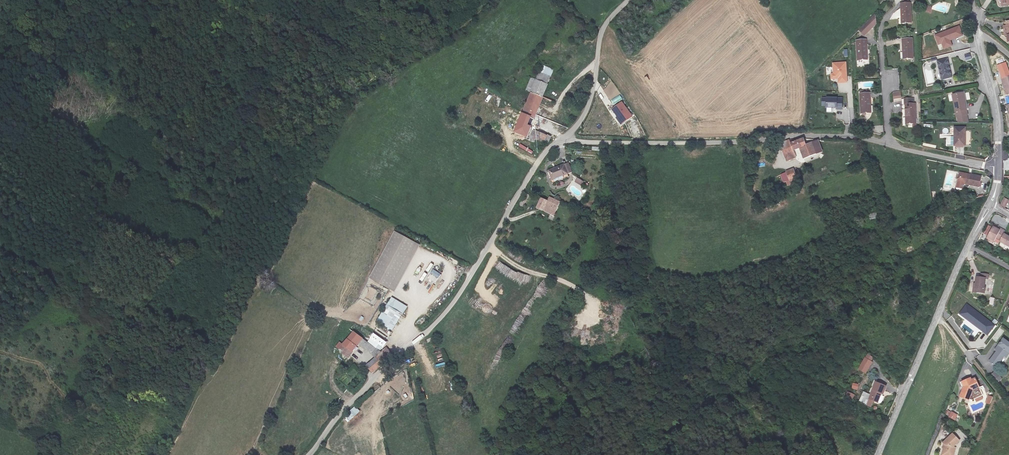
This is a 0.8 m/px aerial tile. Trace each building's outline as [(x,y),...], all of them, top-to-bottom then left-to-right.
[(1005,0),(1001,0),(993,1),(995,20),(1008,18),(1005,0)] [(913,5),(902,5),(903,24),(913,24),(913,5)] [(878,25),(878,15),(861,32),(867,37),(878,25)] [(946,35),(944,36),(945,39),(947,38),(948,41),(955,39),(956,41),(961,40),(960,37),(963,36),(962,31),(956,33),(954,28),(945,32),(946,35)] [(914,61),(914,41),(903,41),(903,62),(914,61)] [(869,64),(867,43),(857,44),(859,65),(869,64)] [(831,80),(837,80),(837,83),(847,83),(846,62),(830,62),(831,80)] [(950,63),(940,65),(943,85),(953,83),(950,63)] [(526,100),(537,105),(541,96),(546,84),(549,76),(537,71),(534,79),(530,77),(525,89),(529,91),(526,100)] [(1002,71),(994,75),(996,80),(1004,76),(1002,71)] [(998,86),(1001,95),(1003,95),(1005,100),(1008,99),(1008,82),(998,86)] [(842,109),(843,97),(821,97),(821,107),(827,107),(826,113),(834,113),(834,109),(842,109)] [(875,118),(873,98),(862,98),(863,119),(875,118)] [(968,120),(964,98),(953,100),(957,122),(968,120)] [(526,100),(523,107),(534,112),(537,105),(526,100)] [(610,113),(615,120),(618,118),(622,125),(632,120),(623,105),(610,113)] [(534,112),(523,107),(514,131),(523,136),(522,137),(533,141),(534,138),(546,143),(549,135),(537,131),(535,135),(526,131),(534,113),(534,112)] [(916,127),(916,107),(906,107),(906,127),(916,127)] [(618,128),(622,125),(618,118),(615,120),(614,120),(618,128)] [(875,131),(875,138),(886,140),(888,137),(887,130),(875,131)] [(966,144),(966,134),(956,133),(954,152),(964,153),(965,144),(966,144)] [(783,147),(781,152),(786,166),(794,163),(793,157),(800,155),(804,165),(809,163),(810,165),(817,162),(812,148),(806,150),(804,144),(790,148),(789,145),(783,147)] [(812,148),(817,162),(823,160),(818,146),(812,148)] [(568,168),(549,176),(552,185),(551,186),(552,189),(569,182),(568,179),(571,177),(568,168)] [(793,175),(786,178),(788,185),(800,182),(798,178),(794,179),(793,175)] [(981,188),(982,178),(972,176),(972,178),(962,176),(962,180),(960,180),(959,184),(981,188)] [(581,185),(584,181),(577,177),(574,181),(581,185)] [(783,187),(788,185),(786,178),(780,180),(783,187)] [(1006,208),(1008,200),(1003,198),(1000,206),(1006,208)] [(547,206),(559,211),(560,207),(549,202),(547,206)] [(533,217),(537,210),(526,205),(522,211),(533,217)] [(547,206),(542,216),(554,222),(559,211),(547,206)] [(1000,241),(1003,235),(1005,233),(1000,230),(999,231),(992,228),(987,238),(993,242),(995,238),(1000,241)] [(412,250),(387,235),(361,280),(385,295),(412,250)] [(1000,241),(999,242),(1008,248),(1008,238),(1003,235),(1000,241)] [(987,281),(987,275),(980,274),(979,280),(975,279),(974,289),(972,289),(971,293),(984,295),(985,290),(982,290),(984,280),(987,281)] [(370,288),(364,300),(370,303),(376,291),(370,288)] [(393,330),(407,305),(391,296),(377,321),(393,330)] [(966,304),(958,314),(988,336),(996,326),(966,304)] [(382,357),(353,337),(341,352),(339,351),(329,364),(332,367),(333,365),(335,367),(339,362),(344,366),(358,348),(376,361),(366,370),(372,378),(374,375),(389,363),(383,356),(382,357)] [(385,347),(372,339),(370,343),(383,351),(385,347)] [(1003,347),(998,353),(1001,355),(989,370),(995,374),(1007,359),(1008,361),(1008,351),(1003,347)] [(865,357),(857,370),(865,374),(873,362),(865,357)] [(966,378),(960,381),(962,386),(958,397),(967,400),(970,391),(969,389),(976,385),(972,378),(968,380),(966,378)] [(886,389),(877,384),(869,401),(878,405),(881,396),(883,397),(886,389)] [(355,405),(343,417),(348,422),(360,411),(355,405)] [(951,411),(948,417),(955,421),(958,415),(951,411)] [(949,435),(941,445),(942,446),(941,454),(953,454),(954,449),(953,448),(957,441),(949,435)]
